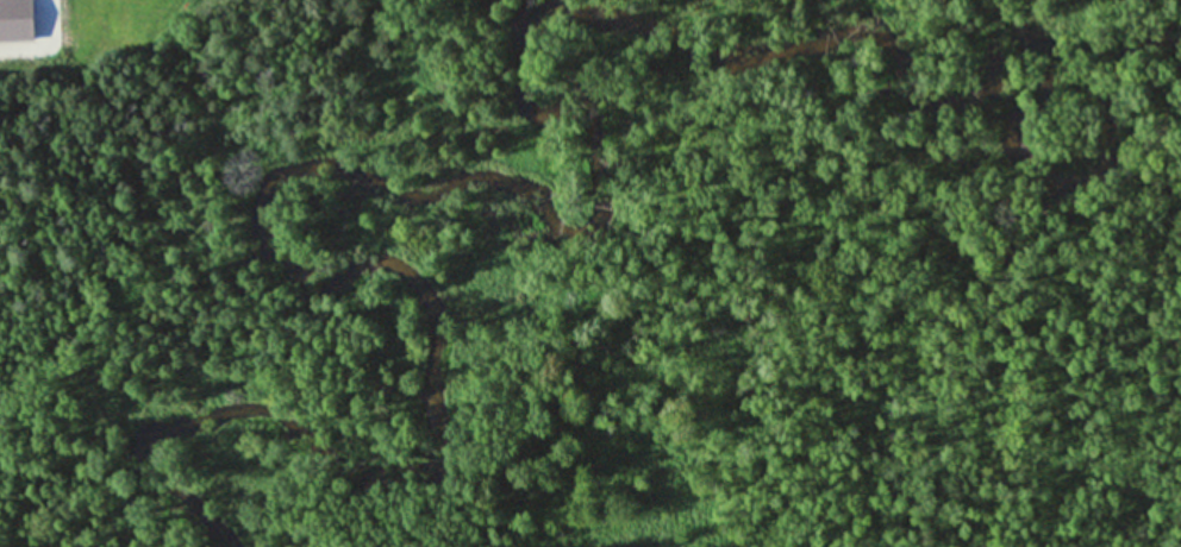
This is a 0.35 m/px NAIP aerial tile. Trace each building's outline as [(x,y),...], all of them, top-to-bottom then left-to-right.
[(4,10),(4,7),(33,6),(33,0),(0,0),(0,10),(4,10)]
